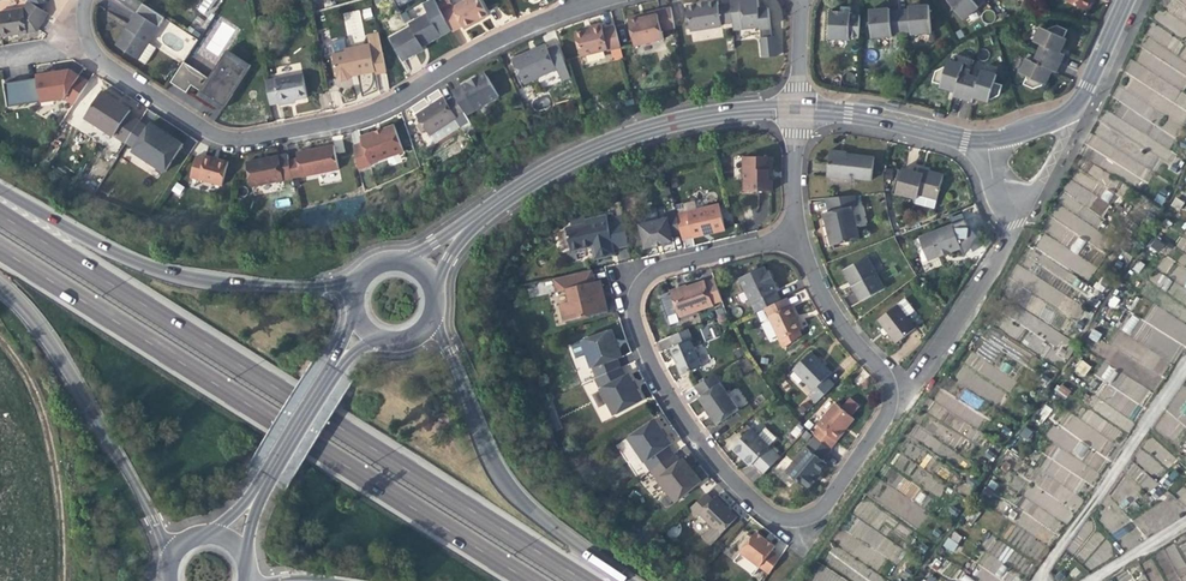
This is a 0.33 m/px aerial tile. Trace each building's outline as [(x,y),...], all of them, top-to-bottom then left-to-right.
[(30,1),(42,8),(48,0),(29,0),(30,1)] [(452,9),(462,28),(464,31),(476,25),(476,23),(480,21),(488,17),(479,0),(468,0),(452,9)] [(760,27),(770,26),(768,8),(759,10),(758,0),(753,0),(750,0),(730,0),(730,6),(732,22),(733,30),(760,27)] [(976,4),(973,0),(947,0),(962,19),(978,7),(976,4)] [(1065,1),(1087,11),(1092,0),(1065,0),(1065,1)] [(30,1),(25,8),(0,12),(4,37),(25,34),(39,32),(50,13),(42,8),(30,1)] [(721,27),(721,23),(719,7),(718,2),(708,3),(707,1),(703,2),(696,3),(697,5),(686,6),(689,31),(721,27)] [(117,45),(139,60),(166,19),(144,4),(127,30),(117,45)] [(919,6),(908,7),(908,10),(909,33),(910,35),(930,34),(928,5),(919,6)] [(719,7),(721,23),(732,22),(730,6),(719,7)] [(438,7),(428,13),(440,35),(451,29),(442,14),(438,7)] [(644,17),(628,21),(634,46),(663,39),(661,30),(675,27),(670,7),(648,12),(643,13),(644,17)] [(363,20),(373,18),(371,8),(362,9),(363,20)] [(890,34),(889,12),(888,8),(879,9),(869,10),(871,38),(890,36),(890,34)] [(453,33),(462,28),(452,9),(442,14),(451,29),(453,33)] [(849,40),(849,36),(850,15),(850,11),(840,11),(829,10),(828,39),(849,40)] [(908,10),(898,11),(900,33),(909,33),(908,10)] [(890,34),(900,33),(898,11),(889,12),(890,34)] [(440,35),(428,13),(408,23),(410,27),(420,46),(431,40),(440,35)] [(850,15),(849,36),(858,37),(859,15),(850,15)] [(620,48),(614,26),(602,29),(601,24),(591,27),(592,29),(585,31),(575,33),(581,57),(607,50),(607,51),(620,48)] [(1179,24),(1173,36),(1185,41),(1185,28),(1179,24)] [(1085,147),(1117,164),(1114,169),(1123,174),(1122,175),(1144,187),(1159,160),(1169,165),(1175,154),(1168,151),(1185,119),(1185,95),(1184,94),(1185,90),(1185,64),(1185,63),(1185,61),(1185,44),(1153,25),(1119,86),(1122,87),(1109,109),(1107,108),(1085,147)] [(770,26),(760,27),(761,39),(772,37),(770,26)] [(423,49),(420,46),(410,27),(390,38),(402,61),(423,49)] [(1048,29),(1046,31),(1061,38),(1065,32),(1054,27),(1048,29)] [(1065,40),(1061,38),(1046,31),(1040,28),(1033,42),(1040,45),(1036,54),(1058,64),(1062,55),(1058,53),(1060,49),(1065,40)] [(371,47),(375,72),(376,75),(386,73),(379,36),(369,38),(371,47)] [(775,37),(772,37),(761,39),(764,58),(777,57),(775,37)] [(523,84),(557,70),(566,66),(557,46),(547,50),(546,46),(536,50),(535,53),(531,55),(530,53),(513,60),(523,84)] [(365,74),(375,72),(371,47),(347,51),(348,54),(334,57),(338,80),(343,83),(350,82),(353,77),(353,75),(358,74),(358,76),(365,74)] [(210,78),(212,80),(228,55),(225,53),(210,78)] [(1025,78),(1040,85),(1043,86),(1047,77),(1050,71),(1053,73),(1058,64),(1036,54),(1032,63),(1025,60),(1018,75),(1025,78)] [(228,55),(212,80),(204,93),(214,99),(225,107),(233,94),(231,92),(247,67),(228,55)] [(943,62),(938,81),(938,84),(948,86),(953,87),(952,92),(961,94),(967,69),(958,66),(960,60),(944,56),(943,62)] [(204,93),(212,80),(210,78),(184,62),(171,82),(187,93),(192,85),(204,93)] [(938,81),(943,62),(940,62),(933,68),(930,79),(938,81)] [(986,96),(987,93),(991,75),(993,68),(979,65),(977,71),(967,69),(961,94),(971,97),(972,92),(977,94),(986,96)] [(566,66),(557,70),(562,81),(571,77),(566,66)] [(247,67),(231,92),(233,94),(249,69),(247,67)] [(37,76),(37,79),(41,103),(64,99),(74,105),(88,82),(70,70),(58,72),(37,76)] [(307,97),(303,74),(266,81),(270,104),(289,101),(307,97)] [(464,113),(466,117),(498,98),(484,75),(471,83),(452,93),(455,98),(464,113)] [(991,75),(987,93),(989,94),(996,88),(999,77),(991,75)] [(1039,87),(1040,85),(1025,78),(1021,86),(1031,91),(1039,87)] [(41,103),(37,79),(5,84),(8,108),(41,103)] [(103,92),(86,117),(127,143),(140,122),(128,114),(131,110),(122,104),(120,107),(115,104),(117,101),(103,92)] [(456,119),(455,118),(446,103),(443,98),(431,105),(416,114),(429,136),(456,119)] [(446,103),(455,118),(464,113),(455,98),(446,103)] [(127,143),(135,148),(148,127),(140,122),(127,143)] [(148,127),(135,148),(145,155),(143,158),(165,172),(184,144),(169,135),(151,123),(148,127)] [(363,144),(369,163),(403,153),(395,127),(379,132),(361,138),(363,144)] [(335,153),(344,152),(343,139),(334,140),(335,153)] [(296,152),(297,157),(301,176),(338,169),(333,144),(315,148),(296,152)] [(370,167),(369,163),(363,144),(352,147),(359,170),(370,167)] [(145,155),(135,148),(133,151),(143,158),(145,155)] [(854,180),(854,178),(873,180),(875,158),(855,156),(842,155),(842,151),(831,150),(828,177),(854,180)] [(251,187),(292,178),(288,159),(287,155),(267,159),(246,163),(251,187)] [(301,176),(297,157),(288,159),(292,178),(301,176)] [(771,170),(775,167),(775,162),(771,159),(771,157),(746,157),(745,192),(775,192),(775,180),(770,180),(771,170)] [(199,182),(204,161),(195,158),(190,180),(199,182)] [(205,158),(204,161),(199,182),(222,188),(228,164),(217,161),(205,158)] [(897,193),(919,199),(920,193),(939,198),(946,174),(927,169),(926,173),(921,172),(905,167),(904,169),(898,192),(897,193)] [(895,191),(898,192),(904,169),(901,169),(895,191)] [(176,182),(171,191),(179,196),(184,187),(176,182)] [(1108,203),(1114,193),(1105,188),(1100,198),(1108,203)] [(920,193),(919,199),(917,203),(936,208),(939,198),(920,193)] [(830,212),(852,207),(857,206),(855,195),(826,198),(830,212)] [(1089,208),(1101,217),(1109,205),(1097,197),(1089,208)] [(1175,197),(1171,205),(1180,210),(1184,202),(1175,197)] [(718,207),(688,214),(694,239),(709,236),(724,232),(718,207)] [(860,239),(852,207),(830,212),(825,213),(829,230),(833,246),(860,239)] [(694,239),(688,214),(677,217),(681,237),(683,242),(694,239)] [(609,251),(613,250),(606,220),(605,216),(585,221),(586,225),(565,229),(571,253),(591,248),(594,261),(610,257),(609,251)] [(621,216),(606,220),(613,250),(628,247),(621,216)] [(667,221),(671,239),(681,237),(677,217),(676,216),(666,218),(667,221)] [(672,244),(671,239),(667,221),(640,228),(645,251),(659,248),(672,244)] [(962,222),(920,238),(929,260),(940,256),(940,257),(951,252),(970,244),(966,233),(962,222)] [(1034,248),(1055,261),(1050,269),(1071,282),(1076,274),(1079,276),(1088,261),(1044,233),(1034,248)] [(1078,255),(1085,241),(1077,237),(1070,251),(1078,255)] [(1156,237),(1148,246),(1158,254),(1166,245),(1156,237)] [(1165,256),(1157,268),(1167,274),(1175,261),(1165,256)] [(867,258),(844,271),(853,288),(861,303),(885,290),(867,258)] [(755,313),(764,309),(779,302),(772,286),(769,288),(766,282),(769,281),(763,269),(739,280),(755,313)] [(567,289),(595,283),(592,270),(554,279),(557,291),(567,289)] [(1165,291),(1172,281),(1157,271),(1150,280),(1165,291)] [(704,283),(712,304),(721,301),(714,279),(704,283)] [(595,283),(567,289),(570,302),(560,304),(564,322),(607,311),(604,295),(600,281),(595,283)] [(712,306),(712,304),(704,283),(704,281),(684,288),(684,290),(670,295),(674,307),(678,318),(712,306)] [(684,290),(684,288),(683,286),(669,291),(670,295),(684,290)] [(779,302),(764,309),(779,341),(782,346),(798,338),(795,333),(799,331),(802,330),(794,314),(787,298),(779,302)] [(906,299),(898,305),(907,317),(915,311),(906,299)] [(1185,340),(1185,325),(1154,304),(1143,320),(1132,313),(1120,331),(1156,354),(1146,368),(1161,378),(1185,340)] [(898,305),(878,321),(885,329),(888,333),(897,344),(917,329),(907,317),(898,305)] [(594,368),(619,358),(623,356),(617,342),(611,328),(583,340),(594,368)] [(670,337),(674,346),(689,339),(691,338),(687,329),(670,337)] [(1087,338),(1097,342),(1101,333),(1092,329),(1087,338)] [(701,366),(689,339),(674,346),(669,348),(675,362),(681,376),(701,366)] [(794,370),(814,391),(828,378),(833,374),(823,364),(812,352),(794,370)] [(954,379),(999,407),(1016,379),(971,352),(954,379)] [(619,358),(594,368),(598,377),(623,367),(619,358)] [(1081,359),(1073,370),(1084,378),(1091,367),(1081,359)] [(1131,421),(1147,387),(1115,372),(1116,370),(1103,364),(1098,376),(1108,380),(1095,409),(1102,412),(1104,407),(1109,409),(1105,419),(1123,427),(1126,419),(1131,421)] [(602,387),(626,374),(623,367),(598,377),(602,387)] [(626,374),(602,387),(611,403),(613,402),(619,412),(645,399),(638,385),(631,372),(626,374)] [(696,386),(704,396),(721,383),(714,373),(696,386)] [(828,378),(814,391),(809,396),(816,403),(834,385),(828,378)] [(721,383),(704,396),(701,398),(711,411),(719,423),(740,408),(721,383)] [(1055,392),(1066,399),(1071,390),(1060,384),(1055,392)] [(981,408),(984,396),(961,390),(958,402),(981,408)] [(852,415),(860,405),(849,396),(841,406),(852,415)] [(820,428),(836,441),(843,432),(848,426),(854,419),(835,403),(816,425),(820,428)] [(928,416),(972,440),(984,418),(957,404),(952,413),(935,404),(928,416)] [(1043,424),(1053,408),(1045,404),(1035,419),(1043,424)] [(646,463),(667,447),(672,443),(663,431),(654,419),(630,437),(638,447),(635,449),(646,463)] [(780,436),(768,425),(760,433),(772,444),(780,436)] [(772,444),(760,433),(753,426),(734,446),(742,453),(744,451),(755,462),(765,472),(781,456),(771,445),(772,444)] [(1024,426),(1019,436),(1028,441),(1034,431),(1024,426)] [(836,441),(820,428),(813,435),(815,437),(829,449),(836,441)] [(831,450),(829,449),(815,437),(785,473),(806,491),(815,481),(813,480),(817,474),(825,466),(821,462),(831,450)] [(667,447),(646,463),(651,470),(672,454),(667,447)] [(744,451),(742,453),(748,459),(753,464),(755,462),(744,451)] [(658,478),(679,462),(672,454),(651,470),(658,478)] [(684,459),(679,462),(658,478),(668,491),(669,490),(677,500),(701,481),(693,471),(684,459)] [(1144,471),(1135,479),(1147,493),(1157,485),(1144,471)] [(901,476),(894,487),(911,498),(918,488),(901,476)] [(914,500),(924,508),(931,499),(921,491),(914,500)] [(698,516),(701,513),(713,500),(705,492),(690,509),(698,516)] [(714,526),(721,533),(738,516),(727,506),(717,496),(713,500),(701,513),(714,526)] [(867,551),(897,558),(900,545),(879,540),(880,534),(862,530),(863,522),(857,521),(852,539),(863,542),(860,557),(866,558),(867,551)] [(711,544),(721,533),(714,526),(703,537),(711,544)] [(953,530),(943,546),(953,552),(963,537),(953,530)] [(767,541),(756,532),(741,552),(768,573),(779,558),(771,551),(774,546),(767,541)] [(1013,550),(990,535),(983,546),(989,550),(972,575),(981,580),(1016,580),(1019,577),(1002,566),(1013,550)] [(1155,554),(1168,578),(1182,571),(1184,574),(1185,571),(1185,536),(1180,544),(1177,546),(1174,544),(1155,554)] [(885,575),(834,544),(812,580),(882,580),(885,575)]
